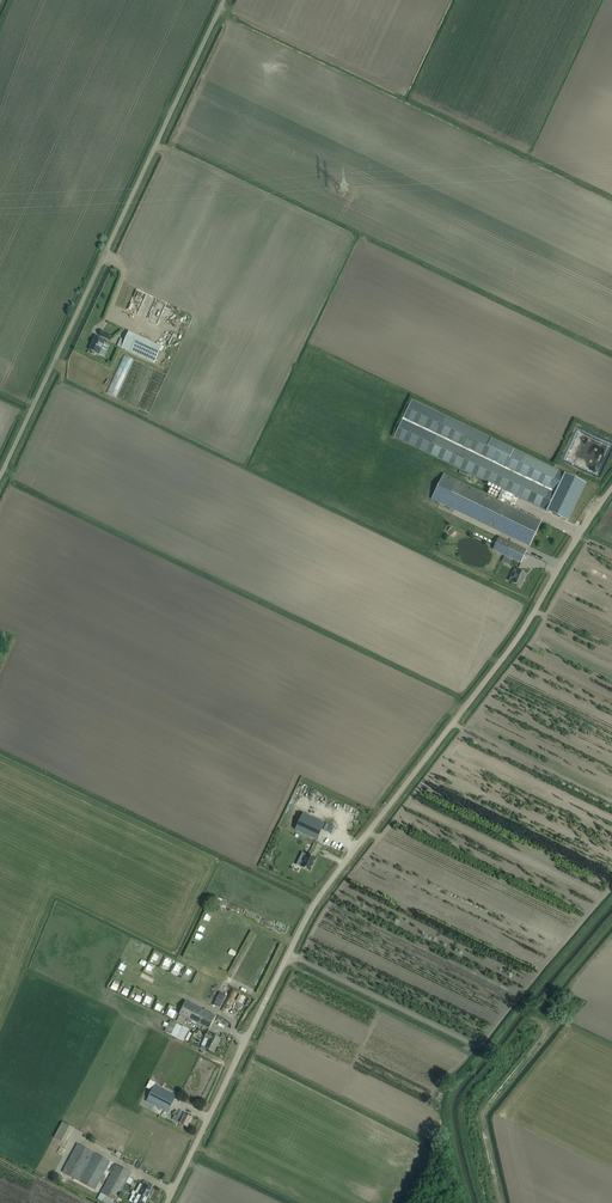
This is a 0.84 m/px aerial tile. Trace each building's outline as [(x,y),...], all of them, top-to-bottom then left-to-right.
[(89,349),(91,350),(92,351),(92,352),(92,353),(94,354),(96,354),(96,353),(97,353),(99,354),(105,341),(104,340),(105,338),(109,340),(111,335),(102,330),(99,335),(100,336),(99,338),(95,336),(89,349)] [(162,347),(142,338),(129,332),(121,348),(154,363),(162,347)] [(189,334),(178,362),(187,365),(198,338),(189,334)] [(109,355),(114,342),(110,340),(104,352),(109,355)] [(211,346),(206,358),(215,362),(220,350),(211,346)] [(127,353),(112,391),(122,394),(136,357),(127,353)] [(154,376),(158,367),(150,364),(147,372),(154,376)] [(405,413),(394,438),(427,454),(428,454),(429,455),(461,470),(469,474),(502,490),(500,494),(497,500),(466,485),(465,484),(457,480),(456,480),(444,474),(440,482),(432,499),(444,505),(445,505),(453,509),(454,510),(524,543),(529,546),(541,521),(536,518),(509,506),(514,495),(546,510),(568,521),(586,484),(564,473),(559,471),(446,417),(445,417),(412,400),(405,413)] [(527,550),(510,542),(499,537),(493,550),(521,563),(527,550)] [(504,556),(502,561),(509,565),(512,560),(504,556)] [(518,569),(511,582),(521,587),(527,574),(518,569)] [(325,824),(319,821),(303,813),(295,830),(311,838),(317,840),(325,824)] [(307,854),(301,867),(310,871),(316,858),(307,854)] [(163,960),(166,955),(158,951),(156,956),(163,960)] [(220,992),(213,1005),(220,1008),(227,995),(220,992)] [(216,1016),(199,1007),(186,1001),(179,1014),(209,1029),(216,1016)] [(178,1017),(181,1010),(174,1006),(171,1013),(178,1017)] [(176,1024),(171,1035),(177,1038),(182,1027),(176,1024)] [(220,1039),(207,1032),(205,1037),(209,1039),(207,1044),(203,1041),(201,1045),(214,1051),(220,1039)] [(168,1112),(176,1095),(155,1085),(146,1101),(168,1112)] [(175,1114),(172,1119),(173,1120),(181,1123),(187,1127),(192,1118),(185,1114),(183,1118),(175,1114)] [(63,1122),(54,1138),(65,1144),(73,1128),(63,1122)] [(95,1190),(110,1162),(78,1144),(63,1172),(95,1190)] [(112,1173),(109,1178),(124,1186),(132,1173),(116,1164),(116,1165),(114,1164),(109,1172),(112,1173)] [(109,1178),(101,1193),(116,1201),(124,1186),(109,1178)] [(141,1189),(138,1193),(143,1196),(143,1195),(149,1198),(151,1193),(153,1190),(143,1185),(141,1183),(138,1187),(141,1189)] [(138,1193),(133,1191),(132,1194),(137,1196),(133,1202),(145,1202),(147,1198),(148,1199),(149,1198),(143,1195),(143,1196),(138,1193)]
